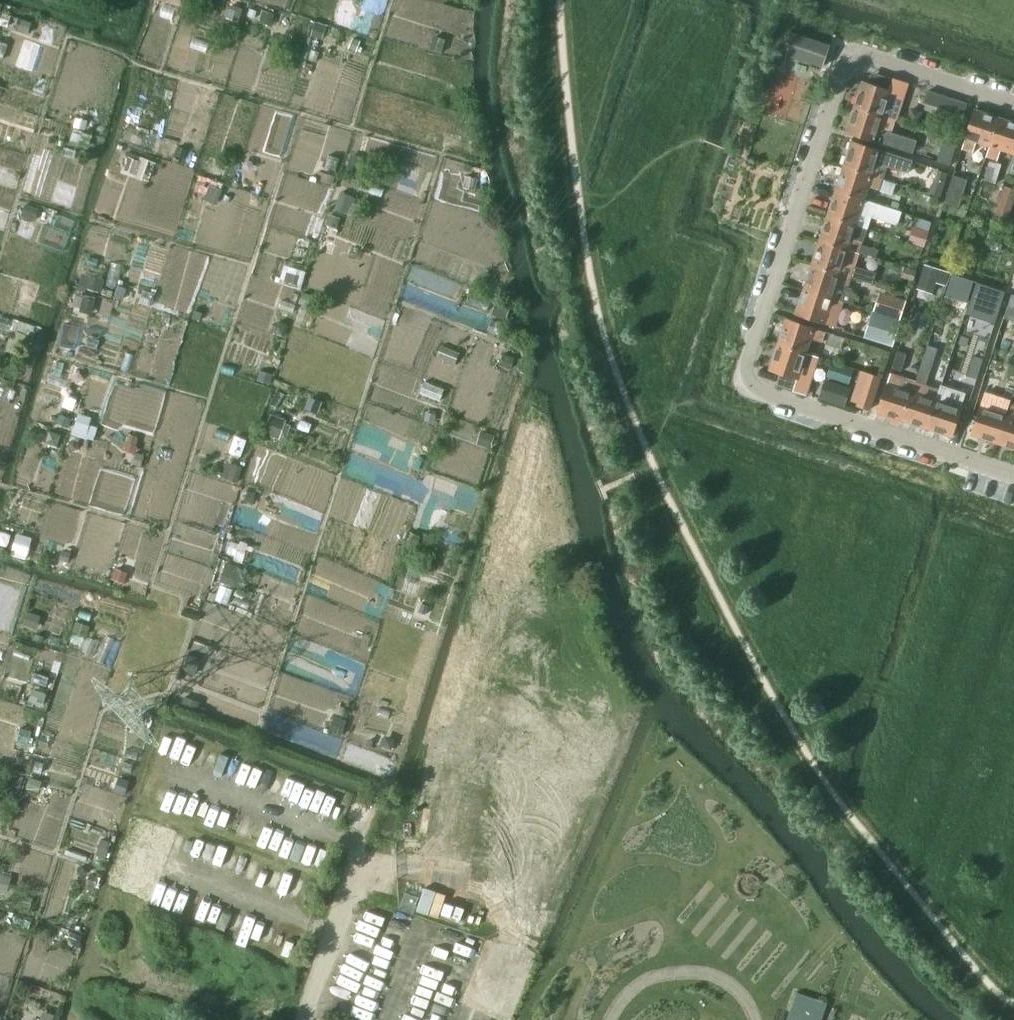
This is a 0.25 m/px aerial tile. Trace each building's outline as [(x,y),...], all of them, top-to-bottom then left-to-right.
[(821,67),(828,46),(792,34),(785,55),(821,67)] [(894,120),(905,84),(892,79),(888,90),(861,82),(853,107),(882,116),(893,119),(894,120)] [(962,102),(923,89),(920,101),(958,114),(962,102)] [(853,107),(845,132),(873,141),(911,153),(915,141),(889,132),(893,119),(882,116),(853,107)] [(989,146),(998,118),(973,110),(964,138),(965,138),(961,148),(972,152),(975,141),(989,146)] [(1013,151),(1013,123),(998,118),(989,146),(986,156),(996,159),(999,149),(1013,154),(1013,151)] [(943,141),(936,161),(949,165),(956,145),(943,141)] [(850,142),(842,167),(870,176),(881,180),(885,167),(907,175),(911,162),(889,155),(878,151),(850,142)] [(989,162),(984,180),(995,184),(1000,166),(989,162)] [(877,190),(881,180),(870,176),(842,167),(834,192),(862,201),(867,187),(877,190)] [(940,198),(948,175),(936,171),(928,194),(940,198)] [(958,206),(967,178),(952,174),(944,201),(958,206)] [(1013,195),(1013,191),(1003,188),(994,215),(1006,219),(1013,195)] [(899,213),(862,201),(834,192),(827,216),(855,224),(865,228),(869,217),(895,226),(899,213)] [(827,216),(819,240),(846,249),(847,250),(847,249),(857,252),(874,257),(878,258),(880,249),(860,243),(865,228),(855,224),(827,216)] [(917,228),(912,243),(923,247),(928,232),(917,228)] [(819,240),(811,264),(849,277),(871,284),(875,273),(853,266),(857,252),(847,249),(847,250),(846,249),(819,240)] [(811,264),(803,289),(841,302),(851,305),(854,294),(849,293),(850,288),(846,287),(849,277),(811,264)] [(924,267),(920,280),(944,287),(948,274),(924,267)] [(1004,290),(975,282),(965,314),(994,323),(1004,290)] [(967,302),(972,287),(960,283),(955,298),(967,302)] [(833,326),(841,302),(803,289),(795,314),(823,323),(833,326)] [(904,302),(881,294),(875,313),(898,320),(904,302)] [(890,346),(898,320),(875,313),(872,312),(864,337),(890,346)] [(820,343),(823,332),(813,328),(785,319),(777,344),(805,353),(809,339),(820,343)] [(843,338),(828,333),(824,344),(840,349),(843,338)] [(913,383),(901,421),(925,429),(934,400),(938,390),(923,386),(935,350),(937,343),(927,340),(925,346),(913,383)] [(817,357),(805,353),(777,344),(768,370),(780,373),(776,384),(793,390),(793,391),(805,395),(817,357)] [(897,354),(891,371),(900,374),(906,357),(897,354)] [(973,355),(966,375),(976,378),(982,358),(973,355)] [(855,386),(851,400),(857,402),(856,405),(869,409),(879,376),(873,374),(860,370),(855,386)] [(901,421),(913,383),(899,378),(889,374),(886,384),(885,385),(876,413),(901,421)] [(824,381),(819,399),(843,407),(849,389),(824,381)] [(995,443),(1008,404),(1012,389),(1003,386),(998,401),(984,396),(980,407),(971,435),(995,443)] [(950,437),(959,408),(944,404),(948,394),(938,390),(934,400),(925,429),(950,437)] [(1008,404),(995,443),(1013,449),(1013,406),(1008,404)] [(827,1003),(796,993),(787,1019),(821,1019),(827,1003)]
